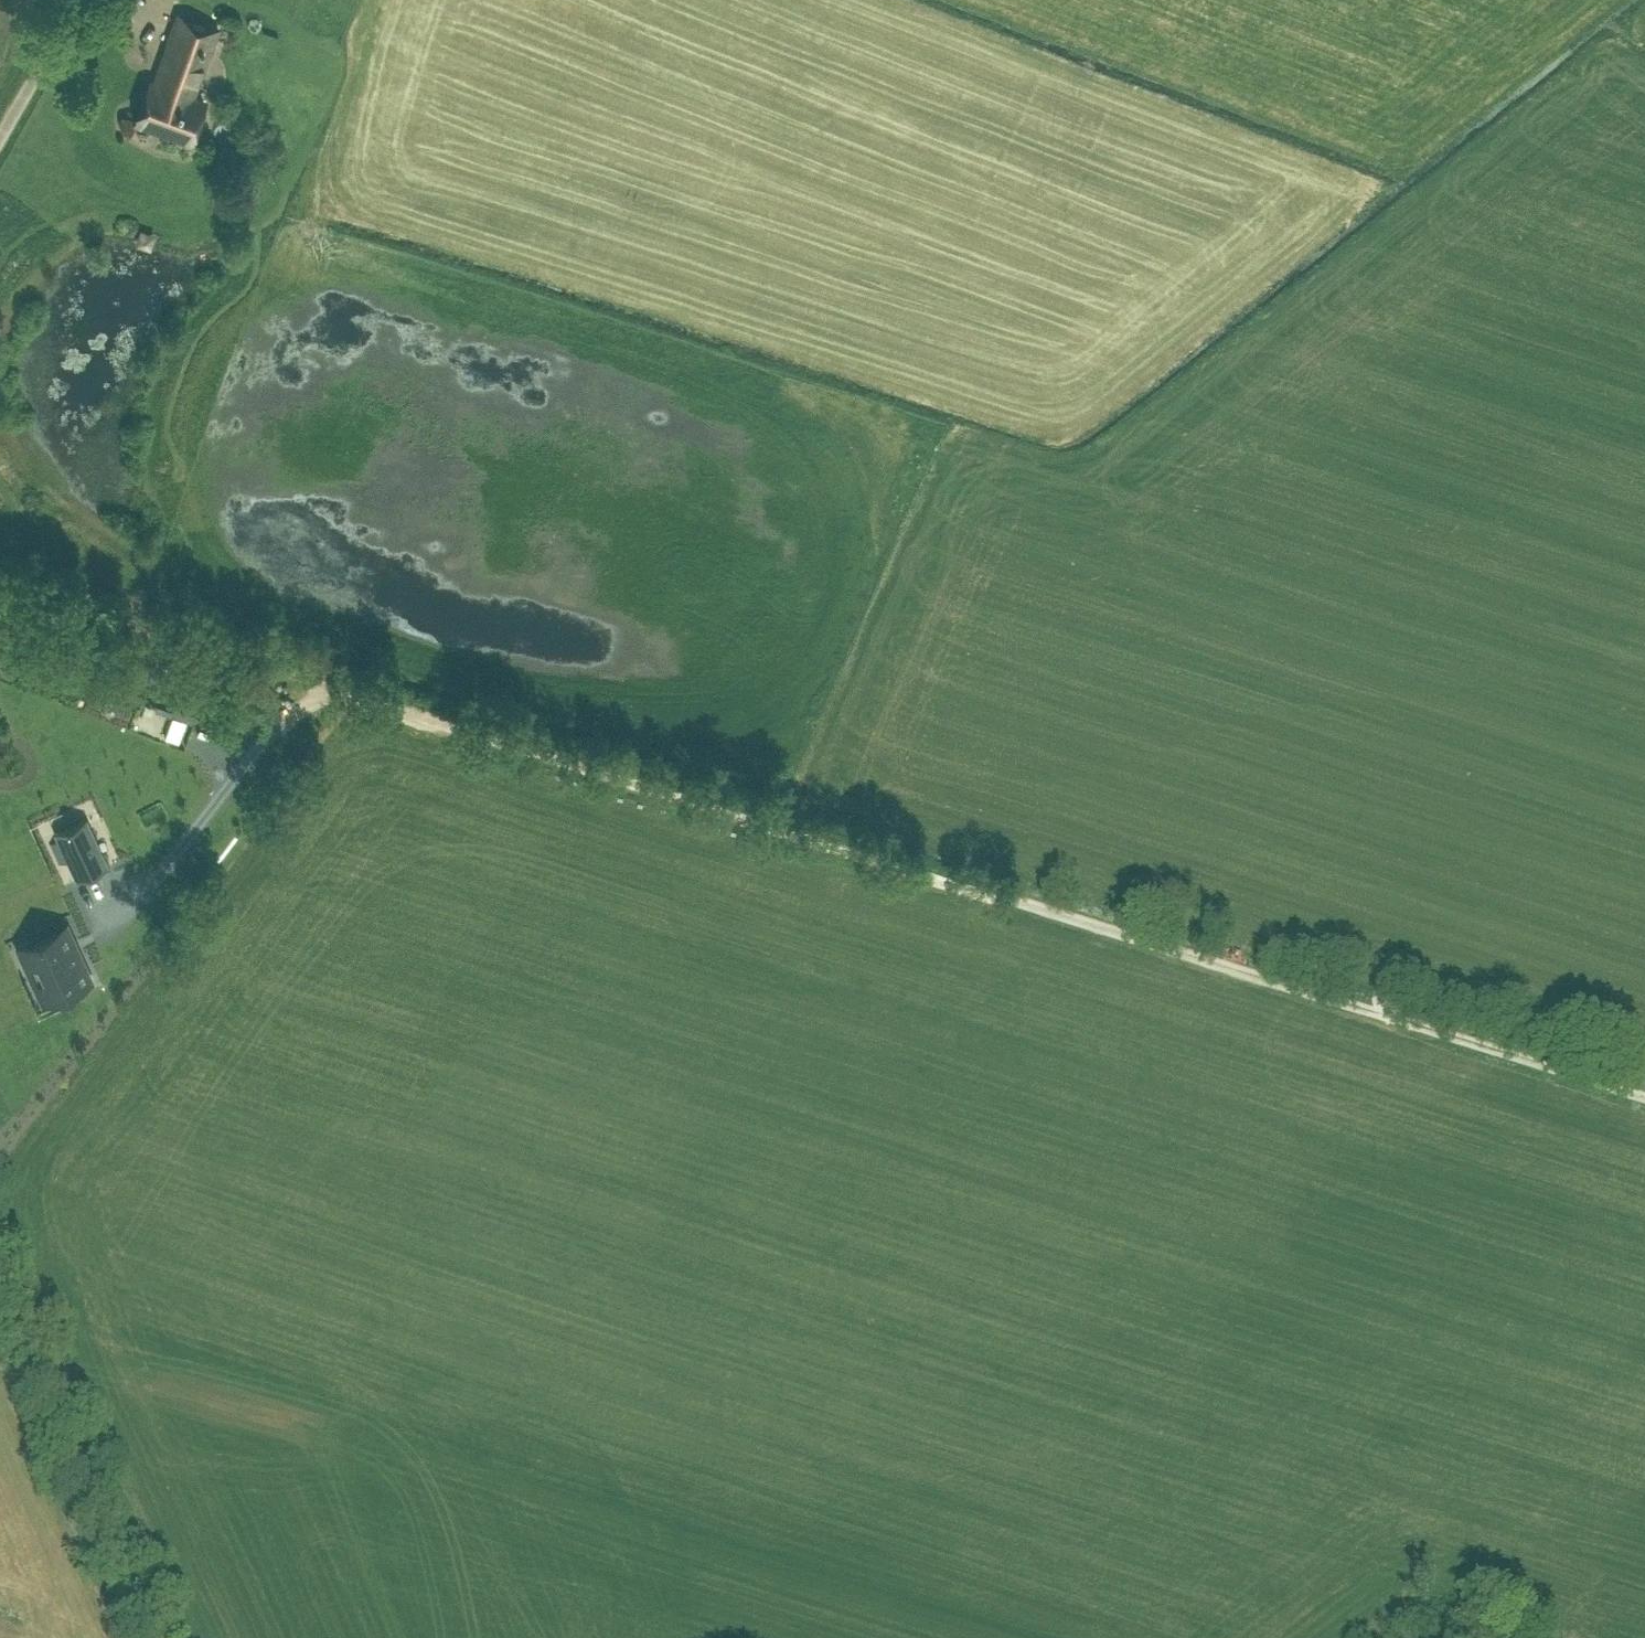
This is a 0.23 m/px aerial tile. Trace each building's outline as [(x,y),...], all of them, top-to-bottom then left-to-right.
[(216,27),(178,13),(168,39),(152,82),(149,81),(135,120),(188,140),(203,100),(190,96),(205,54),(206,54),(216,27)] [(58,838),(50,842),(53,850),(62,847),(76,879),(107,865),(85,816),(54,830),(58,838)] [(29,940),(17,946),(30,974),(42,1002),(87,981),(91,979),(80,954),(65,923),(29,940)]
